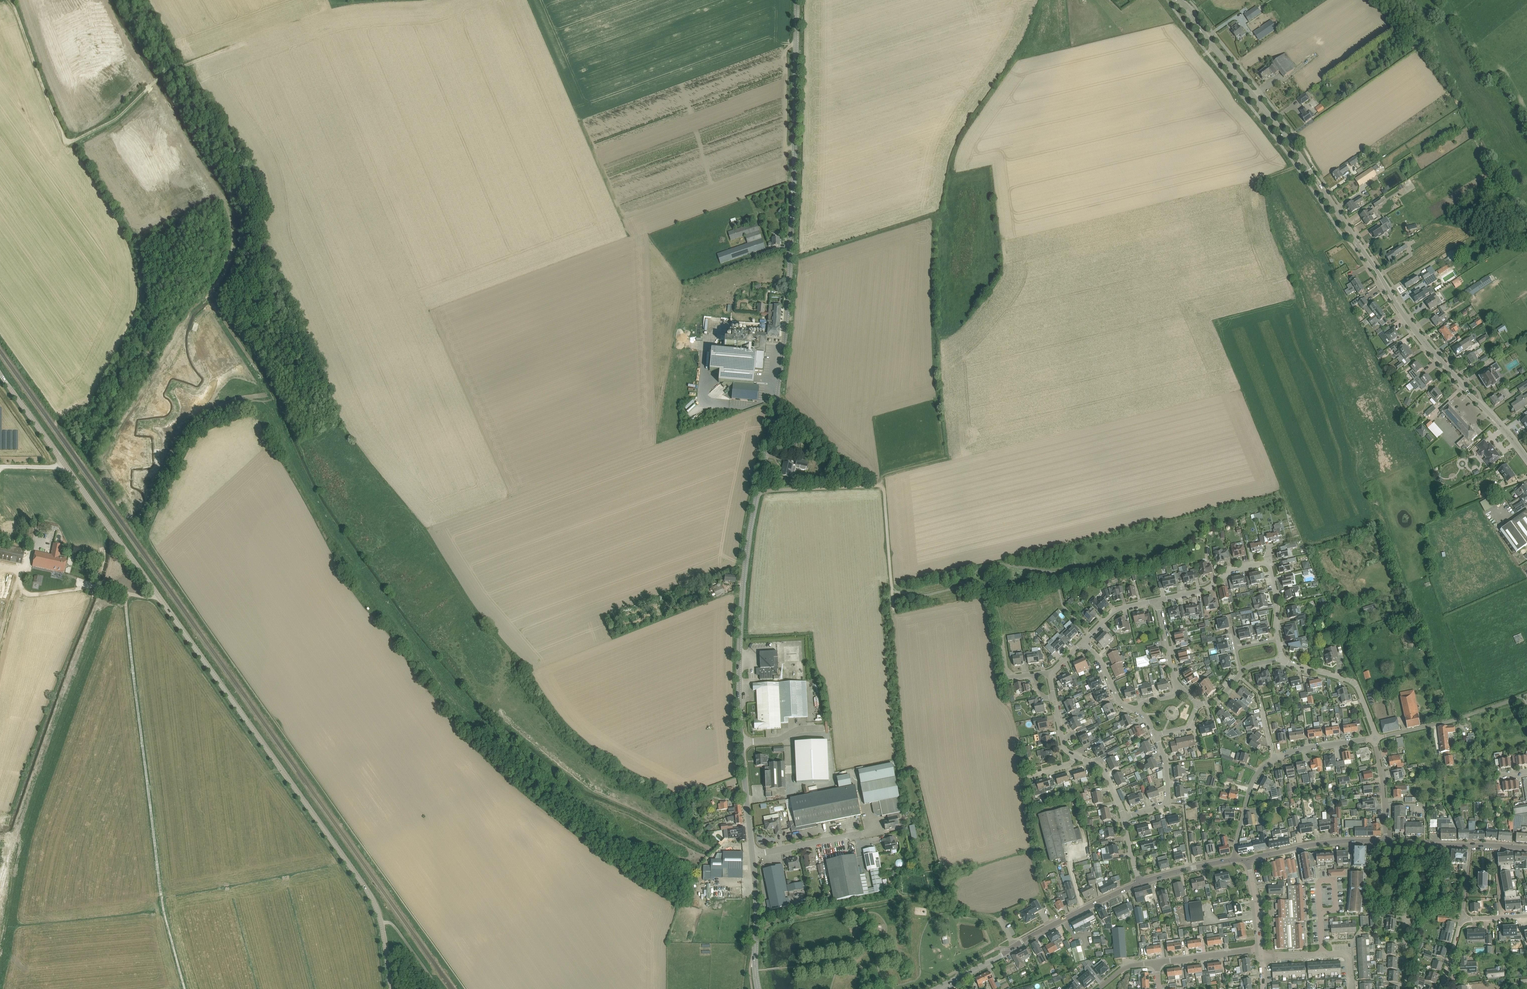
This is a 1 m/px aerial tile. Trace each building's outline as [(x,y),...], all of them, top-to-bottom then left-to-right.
[(1257,6),(1245,15),(1249,22),(1262,14),(1257,6)] [(1253,32),(1259,41),(1277,29),(1273,22),(1271,20),(1253,32)] [(1241,26),(1239,23),(1232,29),(1234,31),(1232,32),(1236,37),(1244,32),(1240,27),(1241,26)] [(1312,36),(1307,40),(1314,50),(1319,47),(1312,36)] [(1267,70),(1266,68),(1259,74),(1263,79),(1267,76),(1268,78),(1271,75),(1270,74),(1272,72),(1275,75),(1280,71),(1285,77),(1295,70),(1294,69),(1297,67),(1286,53),(1273,63),(1275,64),(1267,70)] [(1298,99),(1301,105),(1310,99),(1306,94),(1298,99)] [(1315,108),(1319,113),(1325,109),(1321,104),(1315,108)] [(1312,118),(1315,116),(1313,114),(1310,111),(1308,112),(1304,108),(1300,110),(1303,115),(1301,117),(1306,123),(1312,118)] [(1358,162),(1355,157),(1349,162),(1352,166),(1358,162)] [(1342,175),(1349,170),(1346,165),(1339,170),(1332,174),(1337,181),(1343,177),(1342,175)] [(1355,179),(1360,186),(1376,175),(1374,172),(1379,169),(1376,166),(1355,179)] [(1353,202),(1346,206),(1351,214),(1360,208),(1358,204),(1364,201),(1361,197),(1353,202)] [(1373,204),(1375,207),(1383,203),(1380,199),(1373,204)] [(1360,215),(1367,225),(1371,223),(1374,221),(1370,215),(1374,213),(1372,209),(1368,211),(1360,215)] [(1379,226),(1371,232),(1375,238),(1378,236),(1379,237),(1384,234),(1383,232),(1385,230),(1387,231),(1390,229),(1387,225),(1390,223),(1386,217),(1380,221),(1383,225),(1380,228),(1379,226)] [(728,232),(731,240),(745,236),(748,243),(762,238),(759,231),(757,223),(728,232)] [(773,246),(780,246),(779,238),(772,238),(772,242),(768,242),(769,246),(773,246)] [(717,254),(721,264),(765,248),(762,239),(717,254)] [(1403,251),(1408,248),(1406,245),(1401,248),(1400,246),(1392,251),(1385,256),(1390,263),(1397,258),(1395,256),(1403,251)] [(1451,255),(1444,260),(1447,264),(1454,259),(1451,255)] [(1430,275),(1424,279),(1428,286),(1438,280),(1434,273),(1430,275)] [(1413,284),(1419,280),(1416,275),(1410,279),(1403,284),(1407,289),(1413,284)] [(1345,291),(1347,294),(1361,285),(1358,279),(1356,280),(1354,277),(1349,280),(1353,286),(1349,289),(1345,291)] [(1465,292),(1469,298),(1492,283),(1488,277),(1465,292)] [(1457,279),(1452,282),(1456,288),(1462,285),(1457,279)] [(1361,285),(1347,294),(1348,296),(1354,292),(1355,292),(1357,291),(1358,294),(1364,290),(1361,285)] [(1412,297),(1416,302),(1419,300),(1419,301),(1423,299),(1422,297),(1429,292),(1431,295),(1435,292),(1431,287),(1423,292),(1421,288),(1414,293),(1415,295),(1412,297)] [(1438,305),(1435,300),(1437,298),(1435,294),(1428,298),(1429,301),(1426,303),(1430,309),(1438,305)] [(1366,311),(1370,316),(1374,313),(1379,309),(1375,303),(1370,307),(1368,304),(1369,304),(1364,298),(1364,299),(1362,296),(1351,304),(1353,307),(1358,303),(1362,308),(1366,306),(1368,309),(1366,311)] [(754,310),(757,310),(757,313),(764,314),(765,305),(755,304),(754,310)] [(1439,308),(1442,313),(1449,309),(1446,304),(1439,308)] [(769,305),(768,322),(772,322),(780,323),(781,306),(774,305),(769,305)] [(1379,309),(1374,313),(1375,315),(1368,321),(1371,325),(1378,319),(1380,322),(1379,322),(1382,327),(1388,322),(1385,318),(1386,317),(1379,309)] [(1446,321),(1444,318),(1446,316),(1444,313),(1438,317),(1437,316),(1431,320),(1436,327),(1439,325),(1440,326),(1443,324),(1442,324),(1446,321)] [(772,322),(768,322),(769,322),(769,326),(768,326),(767,336),(779,337),(780,327),(780,323),(772,322)] [(1443,337),(1449,332),(1451,331),(1454,329),(1455,330),(1457,328),(1454,324),(1450,328),(1449,328),(1447,329),(1445,326),(1439,331),(1443,337)] [(1497,330),(1499,333),(1506,329),(1504,325),(1497,330)] [(1380,333),(1383,338),(1386,338),(1387,337),(1390,342),(1393,340),(1395,340),(1395,338),(1399,336),(1394,330),(1392,331),(1389,327),(1383,331),(1380,333)] [(696,341),(704,341),(704,335),(702,335),(702,328),(696,328),(696,341)] [(1451,331),(1449,332),(1443,337),(1447,342),(1448,341),(1450,344),(1454,341),(1456,340),(1454,337),(1453,337),(1451,335),(1453,333),(1458,330),(1457,328),(1455,330),(1454,329),(1451,331)] [(763,370),(766,334),(748,333),(747,337),(732,335),(732,341),(725,340),(725,346),(747,347),(746,353),(712,350),(710,371),(719,372),(719,382),(733,384),(733,382),(749,384),(754,384),(755,370),(763,370)] [(1462,340),(1461,341),(1460,341),(1462,343),(1466,350),(1473,345),(1471,341),(1474,340),(1472,336),(1469,338),(1463,342),(1462,340)] [(1487,340),(1484,336),(1477,340),(1480,344),(1487,340)] [(1460,341),(1461,341),(1462,340),(1461,339),(1457,341),(1459,345),(1453,349),(1457,355),(1463,351),(1464,351),(1466,350),(1462,343),(1460,341)] [(1398,355),(1399,357),(1410,349),(1407,345),(1406,346),(1405,345),(1399,349),(1397,347),(1398,346),(1396,344),(1390,347),(1393,350),(1394,350),(1395,352),(1394,353),(1397,356),(1398,355)] [(1410,349),(1399,357),(1401,360),(1404,358),(1406,360),(1413,355),(1412,354),(1413,352),(1410,349)] [(1472,365),(1478,361),(1475,355),(1478,353),(1479,354),(1483,352),(1481,349),(1467,357),(1470,361),(1469,362),(1471,365),(1472,364),(1472,365)] [(1486,355),(1480,359),(1482,363),(1488,359),(1486,355)] [(1409,373),(1414,380),(1420,376),(1417,373),(1422,369),(1417,362),(1413,365),(1408,370),(1410,372),(1409,373)] [(1484,374),(1479,377),(1487,388),(1491,385),(1492,387),(1496,384),(1495,381),(1500,378),(1496,372),(1500,369),(1497,363),(1491,367),(1483,373),(1484,374)] [(1522,367),(1516,372),(1520,376),(1526,371),(1522,367)] [(1420,376),(1414,380),(1410,383),(1415,390),(1424,383),(1426,386),(1432,381),(1427,375),(1422,379),(1420,376)] [(1520,392),(1526,388),(1526,380),(1517,387),(1520,392)] [(733,382),(733,384),(732,399),(757,401),(759,385),(754,384),(749,384),(733,382)] [(1430,390),(1427,393),(1436,403),(1440,399),(1439,398),(1442,395),(1436,389),(1432,392),(1430,390)] [(1489,399),(1495,406),(1500,402),(1504,399),(1500,394),(1497,397),(1495,395),(1493,396),(1489,399)] [(1515,410),(1516,412),(1523,407),(1526,405),(1526,395),(1524,397),(1522,395),(1516,399),(1517,401),(1512,405),(1515,410)] [(1465,437),(1472,430),(1473,429),(1451,404),(1452,404),(1450,402),(1440,410),(1465,437)] [(1433,406),(1425,413),(1428,416),(1436,409),(1433,406)] [(1422,426),(1417,430),(1423,437),(1428,433),(1422,426)] [(1472,430),(1465,437),(1457,444),(1460,448),(1463,445),(1467,449),(1474,443),(1472,440),(1477,435),(1472,430)] [(1488,445),(1484,441),(1477,446),(1481,450),(1478,453),(1481,457),(1484,455),(1486,458),(1484,460),(1489,467),(1500,457),(1495,450),(1494,450),(1493,451),(1491,449),(1492,448),(1492,447),(1492,446),(1491,445),(1490,445),(1489,445),(1488,445)] [(796,465),(806,468),(807,468),(809,462),(797,460),(796,465)] [(784,462),(781,475),(790,477),(791,474),(794,474),(796,467),(799,468),(799,469),(800,469),(801,470),(803,470),(805,470),(806,470),(806,468),(796,465),(784,462)] [(1499,470),(1508,482),(1515,476),(1506,464),(1499,470)] [(1523,494),(1524,495),(1526,493),(1526,486),(1526,484),(1516,491),(1519,496),(1523,494)] [(1488,498),(1480,502),(1485,511),(1493,507),(1488,498)] [(1511,522),(1500,530),(1516,553),(1526,545),(1526,511),(1511,522)] [(38,527),(58,531),(59,525),(39,521),(38,527)] [(1279,541),(1278,536),(1282,535),(1280,528),(1281,528),(1280,523),(1275,524),(1275,525),(1277,533),(1271,535),(1271,534),(1267,535),(1269,542),(1273,541),(1274,543),(1279,541)] [(34,528),(30,528),(29,534),(26,534),(25,542),(28,542),(28,539),(33,539),(34,528)] [(1250,544),(1251,547),(1252,552),(1257,551),(1257,553),(1263,551),(1262,546),(1265,545),(1263,535),(1259,536),(1261,543),(1255,545),(1254,543),(1250,544)] [(32,566),(56,571),(61,572),(61,570),(64,571),(67,560),(59,558),(62,545),(54,543),(51,555),(47,554),(35,552),(32,566)] [(22,564),(25,549),(0,544),(0,559),(22,564)] [(1232,549),(1233,552),(1234,557),(1238,556),(1238,557),(1245,555),(1243,545),(1237,547),(1236,544),(1232,545),(1233,549),(1232,549)] [(1277,551),(1278,559),(1285,557),(1285,558),(1287,557),(1289,556),(1287,550),(1286,545),(1279,547),(1279,551),(1277,551)] [(1217,563),(1225,561),(1224,558),(1230,557),(1228,550),(1222,551),(1214,552),(1215,558),(1216,558),(1217,563)] [(1282,565),(1279,565),(1280,572),(1287,571),(1288,572),(1289,571),(1290,570),(1291,570),(1289,563),(1288,559),(1281,561),(1282,565)] [(1209,573),(1213,572),(1211,564),(1207,565),(1207,562),(1198,564),(1200,572),(1201,572),(1202,576),(1209,574),(1209,573)] [(1190,583),(1188,574),(1185,574),(1185,571),(1179,573),(1180,581),(1181,581),(1180,580),(1184,579),(1185,584),(1187,583),(1187,584),(1190,583)] [(1174,576),(1168,577),(1170,587),(1176,586),(1175,579),(1178,579),(1176,573),(1174,573),(1174,574),(1172,574),(1172,576),(1174,576)] [(1257,584),(1255,573),(1249,574),(1250,576),(1246,577),(1248,586),(1257,584)] [(1287,579),(1282,580),(1283,586),(1292,584),(1291,581),(1294,580),(1293,574),(1287,575),(1287,579)] [(1159,576),(1159,578),(1160,583),(1163,582),(1164,589),(1170,587),(1168,577),(1168,575),(1165,575),(1162,576),(1159,576)] [(33,582),(40,584),(42,577),(35,576),(33,582)] [(1243,576),(1237,577),(1240,588),(1239,585),(1247,583),(1246,577),(1243,578),(1243,576)] [(1240,588),(1237,577),(1232,578),(1232,581),(1229,582),(1231,590),(1234,589),(1234,586),(1237,585),(1237,588),(1240,588)] [(716,596),(725,592),(721,584),(712,587),(713,588),(714,590),(716,596)] [(1112,589),(1109,590),(1111,596),(1114,595),(1115,601),(1122,600),(1121,594),(1124,593),(1123,588),(1122,586),(1117,588),(1117,590),(1113,591),(1112,589)] [(1288,591),(1286,592),(1287,600),(1296,598),(1295,593),(1297,593),(1299,590),(1298,586),(1288,588),(1288,591)] [(1127,588),(1130,598),(1136,596),(1134,587),(1127,588)] [(1229,598),(1230,603),(1233,602),(1232,596),(1229,597),(1227,588),(1219,589),(1222,600),(1229,598)] [(1105,595),(1099,601),(1095,597),(1090,601),(1098,610),(1099,608),(1101,610),(1108,604),(1105,601),(1106,599),(1110,598),(1107,589),(1103,591),(1105,595)] [(1258,604),(1254,605),(1255,609),(1259,608),(1259,609),(1268,607),(1265,595),(1260,596),(1257,597),(1258,604)] [(1204,598),(1206,607),(1207,610),(1218,608),(1217,604),(1216,599),(1213,600),(1212,599),(1211,597),(1204,598)] [(1194,604),(1191,605),(1193,614),(1193,616),(1196,616),(1196,615),(1200,615),(1201,619),(1204,618),(1203,608),(1200,609),(1200,611),(1198,611),(1197,605),(1195,605),(1194,604)] [(1193,614),(1191,605),(1188,605),(1189,606),(1186,606),(1187,612),(1185,613),(1184,611),(1181,611),(1182,618),(1186,617),(1190,616),(1193,616),(1193,614)] [(1169,610),(1170,618),(1180,616),(1178,606),(1172,608),(1172,609),(1169,610)] [(1287,608),(1289,618),(1296,617),(1297,621),(1302,620),(1307,619),(1305,613),(1298,615),(1297,606),(1287,608)] [(1097,613),(1091,607),(1089,610),(1089,611),(1084,616),(1090,623),(1096,618),(1095,616),(1097,613)] [(1135,623),(1146,620),(1145,620),(1148,620),(1148,623),(1153,622),(1151,614),(1146,615),(1147,615),(1144,615),(1144,612),(1138,613),(1138,612),(1133,613),(1135,623)] [(1219,625),(1216,625),(1217,631),(1230,628),(1229,624),(1233,623),(1231,614),(1223,616),(1223,619),(1218,620),(1219,625)] [(1053,616),(1047,622),(1050,624),(1052,622),(1053,623),(1057,620),(1053,616)] [(1117,626),(1120,625),(1120,629),(1124,629),(1125,632),(1130,630),(1129,624),(1126,625),(1125,618),(1116,620),(1117,626)] [(1260,622),(1261,624),(1263,635),(1269,634),(1267,626),(1269,625),(1268,621),(1260,622)] [(1066,629),(1074,637),(1078,633),(1076,631),(1078,629),(1073,623),(1066,629)] [(1287,631),(1285,631),(1287,637),(1295,635),(1294,631),(1297,631),(1295,623),(1290,624),(1291,627),(1286,628),(1287,631)] [(1261,624),(1252,626),(1254,633),(1254,635),(1257,635),(1258,636),(1263,635),(1261,624)] [(1244,631),(1246,639),(1251,637),(1250,634),(1254,633),(1252,626),(1252,625),(1243,627),(1244,631)] [(1066,629),(1060,635),(1066,641),(1068,639),(1070,641),(1074,637),(1066,629)] [(1174,634),(1175,640),(1188,637),(1186,632),(1185,632),(1184,629),(1178,631),(1178,634),(1174,634)] [(1108,635),(1104,639),(1109,644),(1113,640),(1112,639),(1113,637),(1109,633),(1108,635)] [(1513,637),(1516,644),(1524,641),(1522,636),(1521,634),(1513,637)] [(1060,635),(1054,641),(1062,649),(1066,645),(1064,643),(1066,641),(1060,635)] [(1223,636),(1216,638),(1218,650),(1221,650),(1223,649),(1228,648),(1226,641),(1224,641),(1223,636)] [(1188,637),(1175,640),(1176,645),(1181,644),(1181,647),(1188,645),(1187,642),(1189,642),(1188,637)] [(1303,637),(1294,639),(1294,643),(1288,645),(1289,646),(1291,647),(1290,651),(1294,652),(1295,650),(1296,650),(1298,649),(1299,649),(1302,649),(1301,647),(1302,646),(1303,644),(1303,642),(1304,641),(1303,637)] [(1052,647),(1049,651),(1052,654),(1056,651),(1058,653),(1062,649),(1054,641),(1052,639),(1048,642),(1052,647)] [(1104,639),(1099,644),(1098,645),(1101,649),(1103,647),(1104,649),(1109,644),(1104,639)] [(1058,653),(1061,655),(1064,652),(1063,651),(1070,644),(1068,643),(1058,653)] [(1150,650),(1151,655),(1160,653),(1159,648),(1154,649),(1154,646),(1147,647),(1148,650),(1150,650)] [(1182,652),(1178,653),(1179,658),(1191,655),(1190,650),(1189,651),(1188,647),(1182,649),(1182,652)] [(1325,655),(1327,664),(1336,662),(1335,657),(1338,656),(1335,647),(1328,649),(1329,652),(1328,653),(1328,655),(1325,655)] [(1032,652),(1034,663),(1040,663),(1038,655),(1042,655),(1041,651),(1032,652)] [(1108,655),(1111,660),(1120,656),(1117,651),(1108,655)] [(758,668),(759,673),(760,673),(760,680),(773,679),(773,676),(777,676),(777,668),(774,668),(774,655),(773,655),(773,652),(760,652),(760,668),(758,668)] [(1013,653),(1010,654),(1011,659),(1014,658),(1015,666),(1021,665),(1020,660),(1024,659),(1023,652),(1016,653),(1016,657),(1014,657),(1013,653)] [(1028,661),(1029,664),(1034,663),(1032,652),(1030,653),(1030,652),(1027,652),(1027,653),(1024,653),(1025,662),(1028,661)] [(1150,661),(1151,663),(1157,662),(1157,659),(1161,658),(1160,653),(1151,655),(1147,656),(1147,658),(1150,661)] [(1222,654),(1215,655),(1216,660),(1221,659),(1223,669),(1231,667),(1230,661),(1231,661),(1230,656),(1224,657),(1223,654),(1222,654)] [(1191,655),(1179,658),(1180,663),(1185,662),(1185,665),(1192,664),(1191,661),(1194,660),(1193,655),(1191,655)] [(1111,660),(1113,666),(1121,663),(1122,662),(1120,656),(1111,660)] [(1082,660),(1079,661),(1084,671),(1089,669),(1088,667),(1090,666),(1088,661),(1086,662),(1084,657),(1081,659),(1082,660)] [(1084,671),(1079,661),(1077,662),(1076,661),(1073,662),(1075,667),(1073,668),(1075,673),(1077,672),(1078,674),(1084,671)] [(1111,666),(1114,672),(1123,668),(1121,663),(1113,666),(1111,666)] [(1183,674),(1185,679),(1197,672),(1197,671),(1193,668),(1192,669),(1191,666),(1185,669),(1186,672),(1183,674)] [(1123,668),(1114,672),(1116,678),(1125,674),(1123,668)] [(1369,670),(1363,672),(1365,679),(1371,678),(1369,670)] [(1274,672),(1277,684),(1280,683),(1284,682),(1288,681),(1286,674),(1282,675),(1282,672),(1282,671),(1274,672)] [(1197,672),(1185,679),(1188,683),(1192,681),(1193,683),(1199,680),(1201,680),(1197,672)] [(1256,675),(1257,677),(1256,678),(1257,680),(1259,686),(1271,683),(1268,672),(1263,673),(1263,674),(1256,675)] [(1069,673),(1064,675),(1068,684),(1071,683),(1071,685),(1074,684),(1076,688),(1079,686),(1076,679),(1073,681),(1069,673)] [(1068,684),(1064,675),(1059,677),(1063,686),(1059,688),(1061,691),(1065,689),(1064,688),(1067,687),(1066,686),(1068,684)] [(1089,682),(1092,689),(1095,688),(1096,691),(1101,688),(1100,686),(1103,684),(1100,678),(1097,679),(1095,675),(1087,679),(1089,682)] [(1209,679),(1208,677),(1204,680),(1205,681),(1199,686),(1202,689),(1199,691),(1202,695),(1204,693),(1207,697),(1213,693),(1214,694),(1218,692),(1217,690),(1216,690),(1209,679)] [(1299,677),(1291,679),(1292,684),(1292,687),(1296,686),(1296,687),(1297,690),(1302,689),(1299,677)] [(1321,684),(1322,681),(1317,680),(1316,681),(1314,681),(1313,679),(1309,678),(1310,684),(1306,685),(1306,684),(1308,693),(1314,692),(1313,688),(1322,686),(1321,684)] [(779,683),(781,723),(788,723),(788,718),(808,717),(806,682),(779,683)] [(757,690),(758,720),(754,720),(755,729),(759,729),(781,728),(781,723),(779,683),(753,684),(753,690),(757,690)] [(1016,691),(1020,690),(1021,694),(1030,692),(1029,685),(1022,686),(1021,683),(1014,684),(1016,691)] [(1242,702),(1247,706),(1248,707),(1253,701),(1247,696),(1250,694),(1251,695),(1251,694),(1243,687),(1238,694),(1244,698),(1243,699),(1244,700),(1242,702)] [(1101,688),(1093,692),(1098,702),(1109,698),(1106,691),(1103,692),(1101,688)] [(1347,689),(1337,691),(1338,697),(1348,695),(1347,689)] [(1401,697),(1407,728),(1420,725),(1418,715),(1419,715),(1414,690),(1400,693),(1401,697)] [(1351,694),(1341,697),(1342,703),(1352,701),(1351,694)] [(1036,698),(1029,699),(1030,704),(1033,704),(1034,706),(1035,706),(1035,708),(1036,713),(1045,712),(1044,703),(1039,704),(1038,702),(1037,702),(1036,698)] [(1064,703),(1066,708),(1075,704),(1074,701),(1074,702),(1072,699),(1064,703)] [(1244,709),(1247,706),(1240,701),(1238,704),(1236,702),(1236,703),(1233,700),(1227,706),(1237,714),(1242,708),(1244,709)] [(1071,717),(1079,713),(1079,712),(1080,711),(1079,708),(1077,709),(1076,707),(1077,706),(1075,704),(1066,708),(1068,713),(1071,712),(1073,716),(1071,717)] [(1103,707),(1105,712),(1114,708),(1112,704),(1107,706),(1103,707)] [(1114,708),(1105,712),(1108,717),(1116,713),(1114,708)] [(1222,710),(1217,714),(1223,722),(1225,723),(1227,722),(1230,727),(1236,721),(1232,716),(1229,712),(1227,714),(1226,714),(1222,710)] [(1081,717),(1079,713),(1071,717),(1072,716),(1074,719),(1069,721),(1071,723),(1070,723),(1071,726),(1080,722),(1084,720),(1085,719),(1084,717),(1082,716),(1081,717)] [(1120,722),(1121,725),(1131,720),(1129,715),(1124,717),(1122,718),(1123,720),(1120,722)] [(1045,730),(1044,729),(1049,728),(1047,720),(1043,721),(1042,717),(1037,718),(1034,719),(1035,726),(1039,725),(1040,731),(1045,730)] [(1258,723),(1257,720),(1256,717),(1248,719),(1250,725),(1246,726),(1247,731),(1251,730),(1254,729),(1259,728),(1258,723)] [(1381,721),(1383,733),(1399,730),(1398,725),(1397,717),(1381,721)] [(1350,726),(1351,732),(1358,731),(1357,725),(1360,724),(1359,719),(1356,719),(1356,721),(1354,722),(1354,725),(1350,726)] [(1131,720),(1121,725),(1122,727),(1126,725),(1127,728),(1129,727),(1133,725),(1131,720)] [(1212,729),(1215,728),(1214,721),(1205,723),(1206,724),(1199,726),(1201,734),(1213,731),(1212,729)] [(1080,722),(1071,726),(1072,729),(1073,728),(1074,731),(1078,729),(1079,731),(1078,732),(1086,729),(1084,723),(1081,725),(1080,722)] [(1332,723),(1332,728),(1333,735),(1340,734),(1339,727),(1339,724),(1336,724),(1336,722),(1332,723)] [(1350,726),(1350,722),(1343,723),(1343,727),(1344,733),(1351,732),(1350,726)] [(1140,725),(1129,730),(1131,736),(1135,735),(1137,739),(1142,736),(1141,736),(1145,734),(1143,731),(1142,731),(1140,725)] [(1333,735),(1332,728),(1329,729),(1329,725),(1325,726),(1326,729),(1325,729),(1326,736),(1333,735)] [(1455,732),(1454,725),(1438,727),(1441,752),(1446,752),(1450,751),(1448,733),(1455,732)] [(1314,727),(1314,731),(1315,737),(1322,737),(1321,730),(1321,726),(1314,727)] [(1315,737),(1314,731),(1311,731),(1310,728),(1307,728),(1308,732),(1309,738),(1315,737)] [(1225,735),(1230,738),(1243,735),(1238,730),(1235,732),(1232,729),(1225,735)] [(1278,730),(1280,742),(1286,742),(1285,733),(1282,734),(1282,730),(1278,730)] [(1297,733),(1296,730),(1292,730),(1293,734),(1289,734),(1290,741),(1298,740),(1297,733)] [(1078,736),(1081,741),(1092,735),(1091,733),(1088,734),(1086,732),(1078,736)] [(1039,741),(1038,741),(1039,746),(1048,744),(1051,744),(1051,743),(1052,743),(1050,737),(1045,738),(1044,734),(1038,735),(1039,741)] [(1256,750),(1261,745),(1256,741),(1258,739),(1259,740),(1260,739),(1253,734),(1249,740),(1251,742),(1249,745),(1256,750)] [(1092,735),(1081,741),(1083,746),(1092,742),(1091,741),(1096,739),(1095,737),(1093,737),(1092,735)] [(1194,736),(1188,737),(1190,747),(1196,745),(1194,736)] [(1188,737),(1182,738),(1184,748),(1190,747),(1188,737)] [(1176,739),(1176,741),(1178,749),(1184,748),(1182,738),(1176,739)] [(827,740),(795,742),(797,783),(829,781),(827,740)] [(1178,749),(1176,741),(1171,743),(1173,752),(1179,751),(1178,749)] [(1139,749),(1140,751),(1150,747),(1148,742),(1141,744),(1143,747),(1139,749)] [(1106,747),(1105,748),(1103,743),(1101,744),(1093,748),(1095,753),(1097,752),(1103,749),(1106,748),(1106,747)] [(1095,753),(1097,758),(1105,754),(1104,752),(1107,750),(1106,748),(1103,749),(1097,752),(1095,753)] [(1227,750),(1221,748),(1222,754),(1222,756),(1222,758),(1232,762),(1234,759),(1229,757),(1225,756),(1227,750)] [(1367,748),(1356,750),(1357,756),(1361,755),(1362,761),(1369,760),(1367,748)] [(1038,757),(1041,756),(1042,756),(1043,759),(1053,757),(1052,751),(1047,752),(1046,749),(1037,751),(1038,757)] [(1446,766),(1453,765),(1452,757),(1451,757),(1450,751),(1446,752),(1447,757),(1445,758),(1446,766)] [(1343,753),(1344,761),(1355,760),(1354,754),(1350,755),(1349,752),(1343,753)] [(1237,756),(1236,760),(1240,762),(1242,762),(1247,763),(1249,756),(1244,754),(1242,754),(1238,753),(1237,756)] [(1512,754),(1513,755),(1513,762),(1516,762),(1517,766),(1522,765),(1521,757),(1520,757),(1520,755),(1515,755),(1515,754),(1512,754)] [(756,766),(765,765),(767,765),(767,763),(767,761),(768,761),(768,757),(765,758),(765,755),(756,756),(756,766)] [(1400,755),(1389,757),(1390,766),(1397,765),(1398,767),(1404,766),(1403,761),(1401,762),(1400,755)] [(1328,757),(1325,757),(1325,761),(1324,761),(1325,767),(1336,766),(1334,756),(1328,757)] [(1107,760),(1109,765),(1117,762),(1115,757),(1107,760)] [(1145,765),(1146,767),(1157,763),(1154,758),(1148,761),(1149,763),(1145,765)] [(1312,769),(1318,768),(1318,772),(1322,771),(1321,767),(1322,767),(1320,759),(1314,761),(1314,763),(1311,764),(1312,769)] [(1117,762),(1109,765),(1112,771),(1119,767),(1117,762)] [(1304,762),(1296,764),(1297,769),(1297,770),(1298,774),(1307,772),(1306,767),(1305,767),(1304,762)] [(767,765),(765,765),(766,797),(776,797),(776,796),(785,795),(785,789),(786,789),(784,763),(767,763),(767,765)] [(893,763),(858,770),(865,804),(872,803),(874,814),(878,816),(882,815),(882,817),(882,816),(900,812),(897,798),(899,797),(893,763)] [(1157,763),(1146,767),(1147,770),(1151,768),(1152,771),(1159,768),(1157,763)] [(1239,774),(1237,780),(1237,781),(1238,781),(1241,782),(1245,770),(1241,769),(1241,768),(1240,768),(1240,769),(1240,770),(1230,765),(1228,769),(1239,774)] [(1286,768),(1288,779),(1296,777),(1294,767),(1286,768)] [(1402,773),(1404,773),(1403,769),(1392,771),(1392,775),(1394,775),(1395,781),(1403,780),(1402,773)] [(1364,773),(1360,774),(1361,778),(1362,778),(1363,783),(1368,782),(1368,779),(1373,778),(1371,771),(1364,773)] [(1114,776),(1116,781),(1124,778),(1122,772),(1114,776)] [(849,775),(836,777),(839,788),(852,785),(849,775)] [(1207,786),(1214,787),(1216,778),(1209,777),(1207,786)] [(1124,778),(1116,781),(1119,786),(1126,783),(1124,778)] [(1271,782),(1271,781),(1265,778),(1260,786),(1267,789),(1268,786),(1272,788),(1274,783),(1271,782)] [(1048,779),(1042,780),(1045,792),(1052,790),(1056,789),(1055,786),(1053,779),(1048,781),(1048,779)] [(1045,792),(1042,780),(1037,782),(1037,783),(1032,785),(1035,796),(1046,793),(1045,792)] [(855,785),(823,792),(829,821),(861,815),(855,785)] [(1153,786),(1151,787),(1154,798),(1160,796),(1157,789),(1155,790),(1153,786)] [(1222,792),(1220,797),(1227,799),(1227,797),(1229,798),(1237,800),(1239,793),(1236,792),(1237,787),(1232,786),(1231,791),(1230,795),(1229,795),(1229,794),(1222,792)] [(1364,788),(1359,788),(1360,792),(1364,792),(1364,795),(1373,794),(1372,786),(1364,787),(1364,788)] [(1397,791),(1394,791),(1394,798),(1401,798),(1401,795),(1407,794),(1407,786),(1397,787),(1397,791)] [(829,821),(823,792),(790,798),(790,799),(786,800),(790,822),(792,832),(817,827),(816,824),(829,821)] [(1133,794),(1136,804),(1141,803),(1140,800),(1144,799),(1142,794),(1142,793),(1138,794),(1139,796),(1136,797),(1135,793),(1133,794)] [(1374,805),(1373,799),(1363,800),(1363,804),(1362,804),(1362,809),(1367,809),(1369,808),(1369,806),(1374,805)] [(728,808),(729,813),(735,812),(735,816),(742,815),(741,805),(740,805),(740,802),(734,803),(735,805),(734,805),(734,808),(728,808)] [(1513,816),(1526,813),(1526,805),(1513,807),(1515,815),(1513,816)] [(1068,807),(1039,815),(1051,861),(1066,857),(1062,845),(1077,841),(1068,807)] [(1225,820),(1229,820),(1229,818),(1234,818),(1234,810),(1229,810),(1229,807),(1223,807),(1223,813),(1225,813),(1225,820)] [(1326,812),(1327,819),(1319,821),(1320,825),(1321,831),(1331,829),(1330,826),(1330,824),(1330,823),(1331,823),(1330,820),(1330,819),(1330,812),(1326,812)] [(1516,833),(1526,834),(1526,813),(1513,816),(1513,817),(1513,833),(1516,833)] [(782,834),(778,814),(764,817),(766,830),(775,828),(776,835),(782,834)] [(732,822),(736,821),(736,824),(743,824),(742,815),(735,816),(731,816),(727,818),(728,822),(731,821),(732,822)] [(889,821),(884,822),(885,830),(895,828),(894,825),(899,824),(897,816),(888,818),(889,821)] [(1178,816),(1167,819),(1169,825),(1180,823),(1178,816)] [(1308,833),(1314,832),(1313,824),(1309,825),(1308,817),(1305,818),(1305,819),(1307,831),(1308,833)] [(1475,832),(1475,828),(1475,822),(1475,819),(1469,819),(1469,822),(1469,830),(1466,830),(1462,817),(1455,819),(1458,830),(1458,840),(1469,839),(1469,840),(1473,840),(1472,832),(1475,832)] [(1331,826),(1331,834),(1339,834),(1338,825),(1337,819),(1332,819),(1330,819),(1330,820),(1331,823),(1330,823),(1330,824),(1330,826),(1331,826)] [(1157,821),(1152,822),(1154,829),(1158,828),(1162,827),(1161,820),(1157,821)] [(1346,821),(1346,828),(1355,828),(1355,837),(1368,836),(1368,834),(1368,825),(1368,820),(1362,820),(1362,824),(1357,824),(1357,821),(1346,821)] [(1438,834),(1442,834),(1442,840),(1456,840),(1456,830),(1452,820),(1438,820),(1438,829),(1438,834)] [(1148,823),(1137,826),(1139,833),(1142,833),(1143,834),(1143,835),(1146,835),(1146,836),(1152,835),(1151,829),(1149,830),(1148,823)] [(1489,825),(1488,825),(1488,824),(1486,823),(1486,824),(1486,830),(1487,830),(1486,838),(1497,839),(1498,830),(1489,830),(1489,825)] [(1259,838),(1255,839),(1252,840),(1255,851),(1266,849),(1262,826),(1257,827),(1259,838)] [(746,840),(745,827),(733,829),(727,830),(728,838),(740,837),(741,841),(746,840)] [(1101,830),(1100,832),(1100,834),(1101,835),(1105,834),(1106,839),(1115,837),(1113,828),(1101,830)] [(1282,846),(1290,845),(1287,829),(1280,830),(1282,838),(1283,841),(1281,841),(1282,846)] [(1269,843),(1270,848),(1282,846),(1281,841),(1283,841),(1282,838),(1280,830),(1275,831),(1276,832),(1273,833),(1272,833),(1274,840),(1268,841),(1269,843)] [(1485,831),(1475,832),(1472,832),(1473,840),(1485,839),(1485,831)] [(1498,841),(1512,842),(1512,833),(1505,832),(1499,832),(1498,841)] [(1516,833),(1516,842),(1526,843),(1526,834),(1516,833)] [(886,839),(887,842),(884,843),(886,851),(891,850),(891,851),(896,850),(895,841),(894,841),(894,837),(886,839)] [(1223,847),(1219,848),(1221,855),(1230,853),(1229,846),(1228,846),(1226,837),(1221,838),(1223,847)] [(1146,842),(1141,844),(1143,851),(1147,850),(1155,849),(1154,847),(1158,847),(1156,842),(1153,842),(1153,841),(1152,838),(1145,839),(1146,842)] [(1212,854),(1215,853),(1214,845),(1213,845),(1213,840),(1209,841),(1210,846),(1207,846),(1208,854),(1209,854),(1210,855),(1212,855),(1212,854)] [(1238,846),(1239,854),(1248,852),(1248,849),(1249,848),(1247,841),(1240,842),(1240,846),(1238,846)] [(1197,845),(1198,848),(1193,849),(1195,857),(1203,856),(1201,847),(1200,844),(1197,845)] [(1107,854),(1102,855),(1103,861),(1113,859),(1113,855),(1119,854),(1118,850),(1119,849),(1118,847),(1117,846),(1117,845),(1105,848),(1107,854)] [(1174,854),(1175,857),(1176,861),(1184,860),(1182,853),(1186,852),(1184,845),(1180,846),(1181,847),(1177,848),(1178,853),(1174,854)] [(879,868),(881,868),(878,852),(876,853),(875,849),(873,847),(865,849),(863,851),(864,855),(867,871),(870,870),(879,868)] [(1353,867),(1366,867),(1366,847),(1364,847),(1361,847),(1359,847),(1356,847),(1354,847),(1353,867)] [(1459,869),(1466,870),(1467,852),(1452,851),(1451,864),(1460,865),(1459,869)] [(723,860),(711,860),(711,878),(743,878),(743,852),(723,852),(723,860)] [(1310,853),(1298,855),(1303,881),(1315,879),(1313,867),(1315,867),(1317,867),(1317,868),(1326,867),(1326,865),(1334,865),(1333,852),(1317,853),(1317,854),(1311,855),(1310,853)] [(1504,893),(1505,893),(1505,898),(1505,902),(1506,911),(1513,910),(1513,911),(1518,911),(1518,910),(1521,909),(1521,910),(1520,901),(1520,900),(1520,897),(1517,897),(1516,891),(1514,891),(1512,883),(1517,882),(1517,880),(1512,881),(1510,872),(1515,871),(1515,870),(1511,870),(1511,866),(1514,866),(1513,853),(1510,853),(1510,852),(1505,853),(1505,854),(1498,854),(1498,863),(1499,867),(1501,866),(1501,873),(1500,873),(1501,874),(1501,873),(1504,893)] [(1515,853),(1515,858),(1515,867),(1516,871),(1519,871),(1520,869),(1523,869),(1523,864),(1522,864),(1522,862),(1521,862),(1522,854),(1515,853)] [(804,856),(806,863),(805,863),(806,868),(815,866),(814,859),(813,854),(804,856)] [(856,855),(841,857),(849,898),(863,895),(868,894),(864,874),(860,875),(856,855)] [(1166,856),(1158,858),(1161,870),(1170,867),(1168,860),(1167,860),(1166,856)] [(795,867),(796,869),(799,868),(797,857),(793,858),(793,859),(788,860),(789,868),(795,867)] [(849,898),(841,857),(826,860),(834,901),(849,898)] [(1274,878),(1283,876),(1282,872),(1287,870),(1285,861),(1284,859),(1275,860),(1276,862),(1271,862),(1272,863),(1271,863),(1273,877),(1274,877),(1274,878)] [(1286,860),(1285,861),(1287,870),(1282,872),(1283,876),(1284,880),(1288,879),(1290,879),(1298,877),(1295,860),(1291,860),(1291,859),(1286,860)] [(1075,864),(1077,872),(1091,868),(1092,868),(1090,860),(1075,864)] [(1100,862),(1094,863),(1096,879),(1098,884),(1101,889),(1103,894),(1116,888),(1114,883),(1117,882),(1115,877),(1111,878),(1112,879),(1105,882),(1105,881),(1101,882),(1099,879),(1103,878),(1100,862)] [(776,867),(763,869),(769,900),(767,901),(768,908),(769,908),(770,910),(787,906),(784,892),(803,888),(802,882),(786,885),(782,864),(775,866),(776,867)] [(870,870),(875,893),(884,891),(879,868),(870,870)] [(1215,883),(1217,891),(1227,889),(1225,881),(1230,880),(1228,872),(1215,875),(1217,883),(1215,883)] [(1352,887),(1351,891),(1349,912),(1361,913),(1363,892),(1363,890),(1364,879),(1364,873),(1352,873),(1352,887)] [(1067,895),(1063,895),(1065,900),(1066,900),(1067,900),(1069,906),(1078,904),(1070,875),(1065,877),(1064,874),(1060,875),(1061,878),(1062,878),(1067,895)] [(1481,890),(1485,890),(1488,888),(1488,874),(1478,874),(1478,887),(1481,890)] [(1089,887),(1081,891),(1085,898),(1094,894),(1093,891),(1090,885),(1096,884),(1095,877),(1088,879),(1089,886),(1089,887)] [(1205,886),(1206,886),(1205,884),(1204,878),(1199,879),(1199,880),(1192,882),(1193,886),(1192,887),(1193,888),(1194,889),(1205,886)] [(1288,886),(1289,892),(1305,891),(1305,889),(1302,889),(1302,885),(1292,886),(1290,879),(1288,879),(1288,886)] [(1269,886),(1269,894),(1283,894),(1282,887),(1284,886),(1284,882),(1278,882),(1278,885),(1269,886)] [(1175,890),(1177,898),(1185,896),(1182,883),(1175,884),(1176,890),(1175,890)] [(1150,886),(1142,888),(1145,898),(1153,896),(1150,886)] [(1142,888),(1135,890),(1137,901),(1142,899),(1145,898),(1142,888)] [(1166,891),(1158,893),(1163,914),(1172,912),(1168,899),(1170,898),(1169,896),(1168,896),(1166,891)] [(1051,902),(1053,905),(1055,904),(1059,910),(1064,907),(1061,901),(1065,900),(1064,898),(1063,895),(1062,892),(1056,894),(1058,898),(1051,902)] [(1017,912),(1023,914),(1025,918),(1024,919),(1026,923),(1036,918),(1034,914),(1042,909),(1038,901),(1031,905),(1032,907),(1021,913),(1017,912)] [(1189,903),(1192,923),(1205,921),(1202,902),(1189,903)] [(1471,904),(1471,912),(1478,912),(1478,909),(1480,909),(1480,907),(1482,907),(1481,902),(1478,902),(1478,904),(1471,904)] [(1114,910),(1118,917),(1129,912),(1126,904),(1114,910)] [(1228,912),(1235,910),(1235,914),(1242,913),(1240,905),(1237,905),(1237,904),(1227,906),(1228,912)] [(1099,910),(1098,911),(1103,921),(1104,920),(1106,925),(1112,925),(1111,916),(1109,917),(1104,908),(1103,908),(1102,908),(1099,909),(1099,910)] [(1141,908),(1135,909),(1137,924),(1143,923),(1141,908)] [(1092,925),(1090,922),(1096,919),(1092,912),(1071,923),(1076,933),(1092,925)] [(1290,916),(1290,918),(1290,924),(1296,924),(1296,922),(1304,922),(1304,919),(1307,918),(1307,915),(1290,916)] [(1438,922),(1443,922),(1442,927),(1446,928),(1445,930),(1444,929),(1444,931),(1443,931),(1440,941),(1450,943),(1455,923),(1449,922),(1450,917),(1438,916),(1438,922)] [(1386,930),(1394,931),(1395,924),(1396,924),(1396,919),(1387,918),(1386,930)] [(1338,921),(1338,925),(1340,925),(1340,933),(1348,932),(1348,924),(1346,924),(1341,925),(1341,921),(1338,921)] [(1349,921),(1346,921),(1346,924),(1348,924),(1348,932),(1356,932),(1356,924),(1349,924),(1349,921)] [(1332,922),(1330,922),(1330,926),(1331,925),(1332,933),(1340,933),(1340,925),(1338,925),(1333,925),(1332,922)] [(1235,928),(1236,932),(1245,930),(1244,924),(1237,925),(1234,926),(1234,928),(1235,928)] [(1510,937),(1510,925),(1505,925),(1505,926),(1503,927),(1503,932),(1499,932),(1500,941),(1506,941),(1505,937),(1510,937)] [(1514,925),(1510,925),(1510,937),(1510,941),(1515,940),(1523,940),(1521,933),(1517,933),(1516,926),(1514,926),(1514,925)] [(1112,929),(1113,935),(1114,950),(1114,954),(1115,959),(1127,958),(1124,928),(1112,929)] [(1219,934),(1213,935),(1215,945),(1221,944),(1220,938),(1224,938),(1223,929),(1218,930),(1219,934)] [(1467,933),(1467,935),(1468,935),(1468,940),(1473,940),(1485,939),(1484,929),(1476,929),(1476,930),(1468,931),(1468,933),(1467,933)] [(1236,932),(1235,932),(1235,936),(1236,939),(1246,937),(1245,930),(1236,932)] [(1058,931),(1049,936),(1052,943),(1046,947),(1049,953),(1050,954),(1061,948),(1058,944),(1063,941),(1061,938),(1062,938),(1058,931)] [(1215,945),(1213,935),(1213,933),(1207,934),(1207,939),(1208,946),(1215,945)] [(1358,939),(1358,947),(1366,946),(1366,945),(1369,945),(1369,940),(1369,935),(1363,935),(1363,938),(1358,939)] [(1190,938),(1187,938),(1188,949),(1195,948),(1194,941),(1191,942),(1190,938)] [(1181,939),(1174,940),(1175,951),(1183,950),(1182,943),(1181,943),(1181,939)] [(1174,940),(1167,941),(1168,952),(1175,951),(1174,940)] [(1037,941),(1031,945),(1035,952),(1036,951),(1040,957),(1038,958),(1041,964),(1046,961),(1042,953),(1043,952),(1037,941)] [(1080,941),(1070,943),(1076,962),(1085,960),(1083,952),(1078,953),(1076,948),(1081,946),(1080,941)] [(1154,947),(1155,954),(1162,953),(1161,946),(1160,942),(1157,943),(1158,946),(1154,947)] [(1150,943),(1146,944),(1147,948),(1147,955),(1155,954),(1154,947),(1150,947),(1150,943)] [(1366,946),(1358,947),(1358,955),(1366,955),(1366,953),(1370,953),(1369,948),(1369,945),(1366,945),(1366,946)] [(1436,951),(1434,954),(1444,958),(1447,950),(1436,946),(1435,950),(1436,951)] [(1012,956),(1016,963),(1019,968),(1025,965),(1022,960),(1029,956),(1027,954),(1030,952),(1027,947),(1012,956)] [(1046,947),(1043,948),(1049,959),(1051,957),(1050,954),(1049,953),(1046,947)] [(1366,955),(1358,955),(1359,963),(1367,963),(1367,961),(1366,956),(1370,956),(1370,953),(1366,953),(1366,955)] [(1462,964),(1460,964),(1460,973),(1465,973),(1468,973),(1471,973),(1471,972),(1476,972),(1476,963),(1476,961),(1467,962),(1467,956),(1461,957),(1462,964)] [(1367,963),(1359,963),(1359,971),(1367,971),(1367,969),(1367,964),(1370,964),(1370,961),(1367,961),(1367,963)] [(1432,968),(1440,971),(1442,963),(1434,961),(1432,968)] [(1093,965),(1090,968),(1093,971),(1097,976),(1099,974),(1101,976),(1109,969),(1104,963),(1100,967),(1097,964),(1094,967),(1093,965)] [(1221,963),(1214,964),(1216,974),(1220,974),(1223,973),(1222,970),(1221,963)] [(1216,974),(1214,964),(1207,965),(1208,972),(1209,972),(1209,975),(1212,975),(1216,974)] [(1087,972),(1083,975),(1091,985),(1094,982),(1094,981),(1095,980),(1090,973),(1093,971),(1090,968),(1088,965),(1085,967),(1085,970),(1087,972)] [(1201,965),(1195,966),(1196,973),(1196,977),(1203,976),(1202,973),(1201,965)] [(1188,974),(1186,974),(1186,980),(1187,987),(1188,988),(1194,987),(1193,983),(1190,983),(1189,982),(1191,982),(1190,978),(1192,978),(1192,974),(1196,973),(1195,966),(1188,967),(1188,974)] [(1244,966),(1240,967),(1241,974),(1245,973),(1251,972),(1250,966),(1244,966)] [(1488,971),(1488,977),(1504,976),(1504,970),(1500,970),(1500,967),(1496,967),(1496,971),(1488,971)] [(1182,968),(1174,969),(1175,976),(1179,975),(1180,979),(1183,979),(1182,975),(1183,975),(1182,968)] [(1142,969),(1134,970),(1135,975),(1138,975),(1139,977),(1142,977),(1142,981),(1149,981),(1149,974),(1143,974),(1142,969)] [(1175,976),(1174,969),(1167,970),(1168,977),(1169,980),(1176,979),(1175,976)] [(1367,971),(1359,971),(1360,979),(1368,979),(1367,972),(1371,972),(1371,969),(1367,969),(1367,971)] [(1426,980),(1436,984),(1439,974),(1429,971),(1426,980)] [(989,972),(982,975),(985,982),(989,980),(990,983),(994,981),(992,978),(989,972)] [(1417,974),(1415,980),(1424,983),(1426,980),(1419,978),(1420,976),(1417,974)] [(985,982),(982,975),(975,979),(978,985),(980,988),(983,986),(982,983),(985,982)] [(1072,978),(1077,984),(1080,982),(1085,988),(1087,987),(1088,987),(1091,985),(1083,975),(1079,978),(1078,976),(1075,976),(1074,977),(1073,978),(1072,978)] [(1360,984),(1360,988),(1372,988),(1372,980),(1366,981),(1366,984),(1360,984)]
